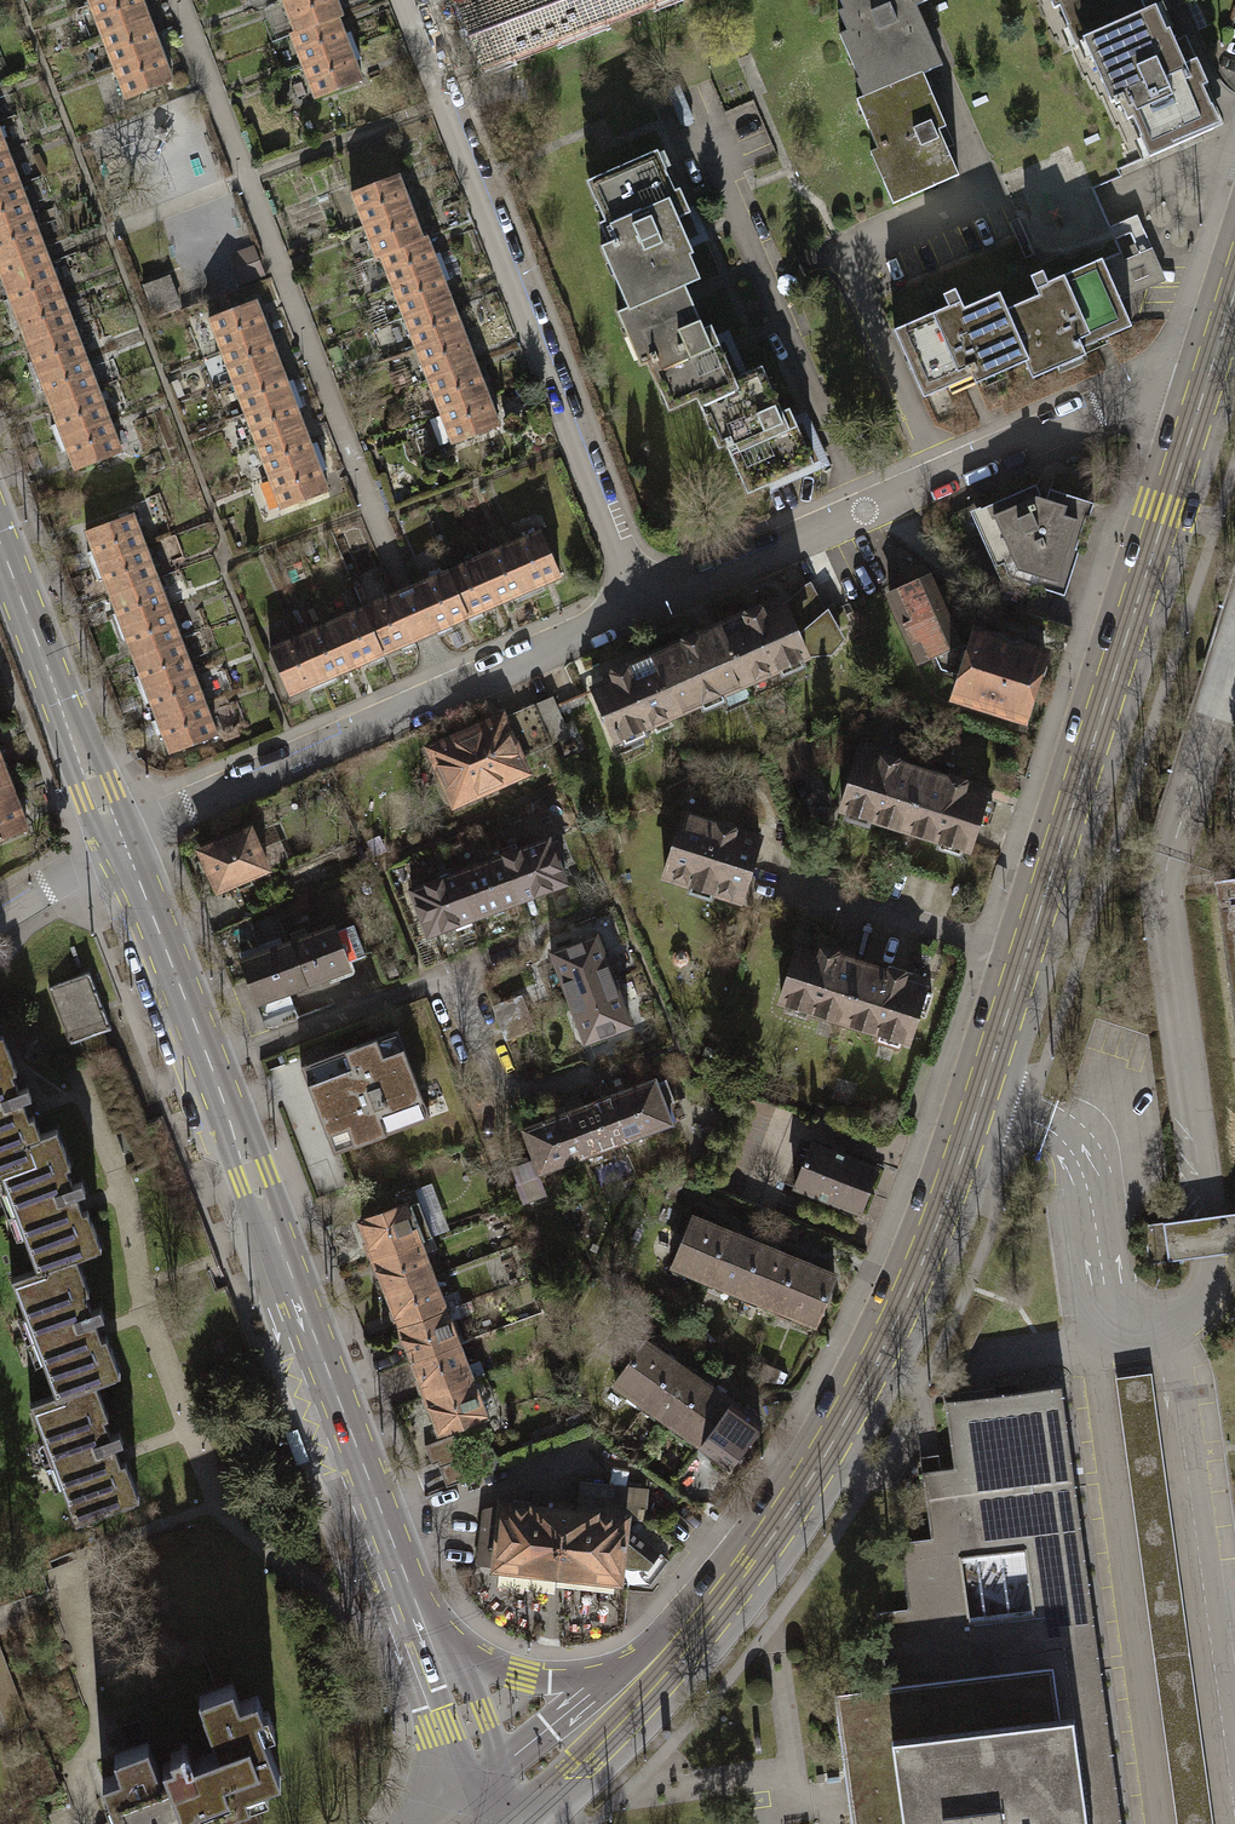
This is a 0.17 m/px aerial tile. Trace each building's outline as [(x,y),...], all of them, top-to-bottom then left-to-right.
[(98,35),(148,17),(142,0),(94,0),(87,3),(98,35)] [(290,31),(285,32),(310,98),(356,80),(333,18),(336,17),(330,0),(278,0),(290,31)] [(580,26),(646,0),(570,0),(580,26)] [(923,72),(924,73),(931,70),(920,44),(931,39),(925,25),(937,20),(928,0),(839,0),(843,9),(838,11),(847,30),(839,34),(859,79),(867,76),(874,91),(875,93),(923,72)] [(1091,37),(1139,16),(1138,14),(1132,0),(1050,0),(1054,8),(1059,6),(1068,27),(1075,24),(1083,43),(1092,39),(1091,37)] [(1138,14),(1139,16),(1091,37),(1092,39),(1098,53),(1091,57),(1111,103),(1114,101),(1115,104),(1119,102),(1127,119),(1132,117),(1141,138),(1148,135),(1156,153),(1213,129),(1205,110),(1211,107),(1202,86),(1208,84),(1191,45),(1178,50),(1169,29),(1158,34),(1148,9),(1138,14)] [(98,35),(110,67),(160,49),(148,17),(98,35)] [(110,67),(122,99),(171,81),(160,49),(110,67)] [(924,73),(923,72),(875,93),(874,91),(857,99),(867,122),(875,118),(885,141),(877,144),(891,177),(883,180),(893,203),(959,174),(939,129),(947,126),(924,73)] [(637,305),(685,284),(685,285),(693,282),(683,257),(694,253),(685,231),(696,226),(679,188),(674,191),(665,170),(658,173),(650,154),(594,178),(603,197),(596,200),(605,221),(599,223),(608,243),(601,246),(621,290),(629,287),(636,304),(637,305)] [(16,190),(5,158),(0,160),(0,196),(16,190)] [(359,224),(405,206),(393,174),(346,193),(359,224)] [(28,222),(16,190),(0,196),(0,233),(28,222)] [(418,237),(405,206),(359,224),(371,256),(374,255),(418,237)] [(40,255),(39,251),(28,222),(0,233),(0,269),(40,255)] [(374,255),(386,286),(433,267),(421,236),(418,237),(374,255)] [(233,255),(244,285),(267,277),(256,247),(233,255)] [(1122,252),(1103,260),(1121,300),(1167,280),(1152,247),(1125,259),(1122,252)] [(4,304),(52,287),(40,255),(0,269),(0,293),(4,304)] [(1007,308),(1006,309),(1028,360),(1024,362),(1032,379),(1057,367),(1053,359),(1082,346),(1079,339),(1092,333),(1093,335),(1104,330),(1107,337),(1132,326),(1121,300),(1103,260),(1102,258),(1048,282),(1043,270),(1030,276),(1038,295),(1007,308)] [(386,286),(399,317),(445,299),(433,267),(386,286)] [(158,311),(181,303),(172,277),(149,285),(158,311)] [(685,285),(685,284),(637,305),(636,304),(617,312),(640,363),(651,358),(653,362),(657,360),(667,383),(659,387),(669,410),(697,397),(696,396),(735,379),(734,378),(711,324),(704,327),(685,285)] [(4,304),(16,337),(64,319),(52,287),(4,304)] [(1004,370),(1024,362),(1028,360),(1006,309),(1007,308),(1000,292),(964,307),(956,288),(943,294),(948,305),(893,329),(923,397),(948,386),(945,378),(965,369),(968,376),(1001,362),(1004,370)] [(202,317),(213,345),(263,327),(253,299),(202,317)] [(399,317),(411,348),(458,330),(445,299),(399,317)] [(16,337),(28,369),(76,351),(64,319),(16,337)] [(213,345),(223,373),(273,354),(263,327),(213,345)] [(411,348),(424,379),(470,361),(458,330),(411,348)] [(28,369),(40,401),(87,384),(76,351),(28,369)] [(223,373),(233,400),(283,382),(273,354),(223,373)] [(424,379),(436,411),(483,392),(470,361),(424,379)] [(735,379),(696,396),(697,397),(718,447),(734,440),(745,466),(738,469),(747,492),(813,463),(789,407),(782,410),(763,366),(734,378),(735,379)] [(233,400),(243,428),(294,410),(283,382),(233,400)] [(40,401),(51,433),(99,416),(87,384),(40,401)] [(495,423),(483,392),(436,411),(449,442),(495,423)] [(243,428),(253,456),(304,437),(294,410),(243,428)] [(51,433),(63,466),(111,448),(99,416),(51,433)] [(253,456),(264,483),(314,465),(304,437),(253,456)] [(264,483),(274,511),(324,493),(314,465),(264,483)] [(1040,498),(1040,492),(1036,483),(978,509),(1009,577),(1064,595),(1079,548),(1076,547),(1086,517),(1089,518),(1094,502),(1049,488),(1045,500),(1040,498)] [(79,532),(90,563),(139,545),(128,514),(79,532)] [(556,576),(536,530),(401,588),(265,647),(285,694),(422,634),(556,576)] [(90,563),(102,595),(151,577),(139,545),(90,563)] [(969,646),(958,642),(927,575),(888,592),(919,661),(934,654),(940,668),(960,674),(953,696),(1024,719),(1037,676),(1044,674),(1046,666),(1042,660),(1045,651),(1019,643),(1020,640),(998,633),(997,636),(974,629),(969,646)] [(102,595),(114,626),(162,608),(151,577),(102,595)] [(808,583),(784,605),(797,635),(824,613),(808,583)] [(720,625),(745,683),(780,667),(782,674),(803,665),(800,659),(806,656),(797,635),(784,605),(764,614),(760,604),(743,612),(744,615),(720,625)] [(114,626),(125,658),(174,640),(162,608),(114,626)] [(832,621),(824,613),(797,635),(806,656),(830,653),(841,641),(832,621)] [(651,655),(676,713),(700,702),(703,709),(724,699),(722,693),(745,683),(720,625),(718,626),(717,623),(680,640),(681,642),(651,655)] [(125,658),(137,689),(186,671),(174,640),(125,658)] [(676,713),(651,655),(622,668),(621,666),(603,673),(607,682),(593,689),(615,739),(622,736),(625,743),(645,734),(642,728),(676,713)] [(137,689),(149,721),(197,703),(186,671),(137,689)] [(552,699),(535,706),(551,741),(567,734),(552,699)] [(149,721),(160,752),(209,735),(197,703),(149,721)] [(523,753),(551,741),(535,706),(508,718),(523,753)] [(432,749),(452,796),(461,799),(518,773),(521,764),(517,755),(523,753),(508,718),(502,721),(501,718),(432,749)] [(870,817),(905,828),(924,768),(900,761),(901,758),(882,752),(879,762),(859,755),(841,808),(848,810),(846,817),(867,824),(870,817)] [(10,795),(0,768),(0,799),(10,795)] [(948,776),(924,768),(905,828),(940,840),(938,847),(959,853),(961,846),(968,849),(977,822),(985,824),(992,801),(984,798),(985,796),(964,789),(967,780),(949,773),(948,776)] [(22,827),(10,795),(0,799),(0,835),(22,827)] [(716,823),(684,813),(664,875),(692,884),(689,891),(710,898),(713,891),(739,900),(759,837),(735,829),(736,827),(717,821),(716,823)] [(250,828),(199,850),(217,890),(268,868),(250,828)] [(549,837),(503,855),(520,899),(521,900),(566,883),(549,837)] [(503,855),(456,873),(473,917),(520,899),(503,855)] [(456,873),(411,890),(428,934),(473,917),(456,873)] [(1214,881),(1214,883),(1216,883),(1234,1026),(1234,878),(1214,881)] [(247,916),(229,923),(237,942),(255,935),(247,916)] [(333,924),(289,941),(305,985),(349,969),(347,962),(365,955),(353,924),(335,930),(333,924)] [(568,997),(569,996),(613,980),(614,979),(597,933),(550,951),(568,997)] [(289,941),(241,959),(263,1020),(295,1008),(289,991),(305,985),(289,941)] [(808,1009),(843,1021),(863,961),(839,953),(840,950),(821,944),(818,954),(797,948),(780,1000),(787,1003),(785,1009),(806,1016),(808,1009)] [(863,961),(843,1021),(879,1032),(877,1039),(898,1046),(900,1039),(907,1041),(916,1014),(924,1017),(931,993),(923,990),(924,988),(903,981),(906,971),(888,966),(887,968),(863,961)] [(85,969),(45,984),(67,1042),(86,1035),(98,1030),(107,1027),(85,969)] [(569,996),(586,1041),(630,1024),(613,980),(569,996)] [(493,1006),(499,1022),(528,1011),(521,995),(493,1006)] [(534,1028),(528,1011),(499,1022),(506,1039),(534,1028)] [(430,1117),(397,1030),(300,1066),(333,1153),(430,1117)] [(33,1133),(0,1046),(0,1145),(33,1133)] [(610,1095),(627,1140),(671,1123),(662,1100),(672,1097),(666,1078),(656,1082),(654,1079),(610,1095)] [(610,1095),(567,1112),(584,1156),(627,1140),(610,1095)] [(584,1156),(567,1112),(522,1129),(534,1159),(512,1167),(524,1197),(541,1191),(535,1174),(584,1156)] [(70,1255),(98,1244),(82,1202),(52,1125),(33,1133),(0,1145),(0,1181),(33,1269),(70,1255)] [(831,1151),(811,1143),(794,1186),(860,1212),(878,1167),(831,1149),(831,1151)] [(362,1222),(375,1258),(432,1236),(414,1189),(393,1197),(398,1209),(362,1222)] [(1163,1222),(1168,1260),(1234,1251),(1234,1212),(1163,1222)] [(709,1280),(729,1231),(693,1217),(673,1265),(709,1280)] [(744,1294),(764,1246),(729,1231),(709,1280),(744,1294)] [(388,1292),(432,1275),(423,1253),(436,1247),(432,1236),(375,1258),(388,1292)] [(778,1308),(798,1260),(764,1246),(744,1294),(778,1308)] [(52,1394),(89,1380),(115,1370),(100,1331),(70,1255),(33,1269),(8,1279),(52,1394)] [(814,1323),(834,1275),(798,1260),(778,1308),(814,1323)] [(388,1292),(401,1326),(458,1304),(454,1293),(440,1298),(432,1275),(388,1292)] [(401,1326),(414,1360),(457,1343),(449,1321),(462,1316),(458,1304),(401,1326)] [(645,1341),(615,1384),(644,1404),(675,1362),(645,1341)] [(414,1360),(427,1394),(484,1372),(479,1360),(466,1365),(457,1343),(414,1360)] [(675,1362),(644,1404),(672,1424),(703,1382),(675,1362)] [(497,1407),(484,1372),(427,1394),(440,1429),(497,1407)] [(1151,1372),(1115,1377),(1176,1823),(1213,1823),(1151,1372)] [(26,1404),(71,1521),(134,1497),(119,1457),(89,1380),(52,1394),(26,1404)] [(703,1382),(672,1424),(701,1444),(731,1401),(703,1382)] [(907,1608),(875,1612),(885,1686),(834,1693),(848,1793),(852,1823),(1122,1823),(1062,1385),(945,1401),(954,1466),(938,1469),(932,1469),(922,1471),(931,1537),(898,1541),(907,1608)] [(731,1401),(701,1444),(730,1465),(761,1422),(731,1401)] [(453,1434),(424,1445),(432,1464),(437,1462),(446,1487),(493,1469),(486,1449),(462,1458),(453,1434)] [(580,1480),(578,1498),(615,1502),(617,1484),(580,1480)] [(613,1516),(615,1502),(578,1498),(577,1509),(595,1511),(595,1514),(613,1516)] [(502,1503),(491,1509),(485,1564),(496,1565),(496,1566),(649,1582),(679,1543),(647,1520),(613,1516),(595,1514),(595,1511),(577,1509),(533,1505),(533,1507),(502,1503)] [(473,1575),(461,1578),(468,1590),(478,1583),(473,1575)] [(102,1778),(121,1823),(219,1823),(241,1815),(237,1805),(268,1793),(265,1785),(287,1776),(270,1732),(279,1728),(270,1705),(265,1707),(259,1693),(240,1700),(233,1682),(198,1696),(216,1742),(161,1764),(151,1738),(114,1753),(121,1770),(102,1778)]
